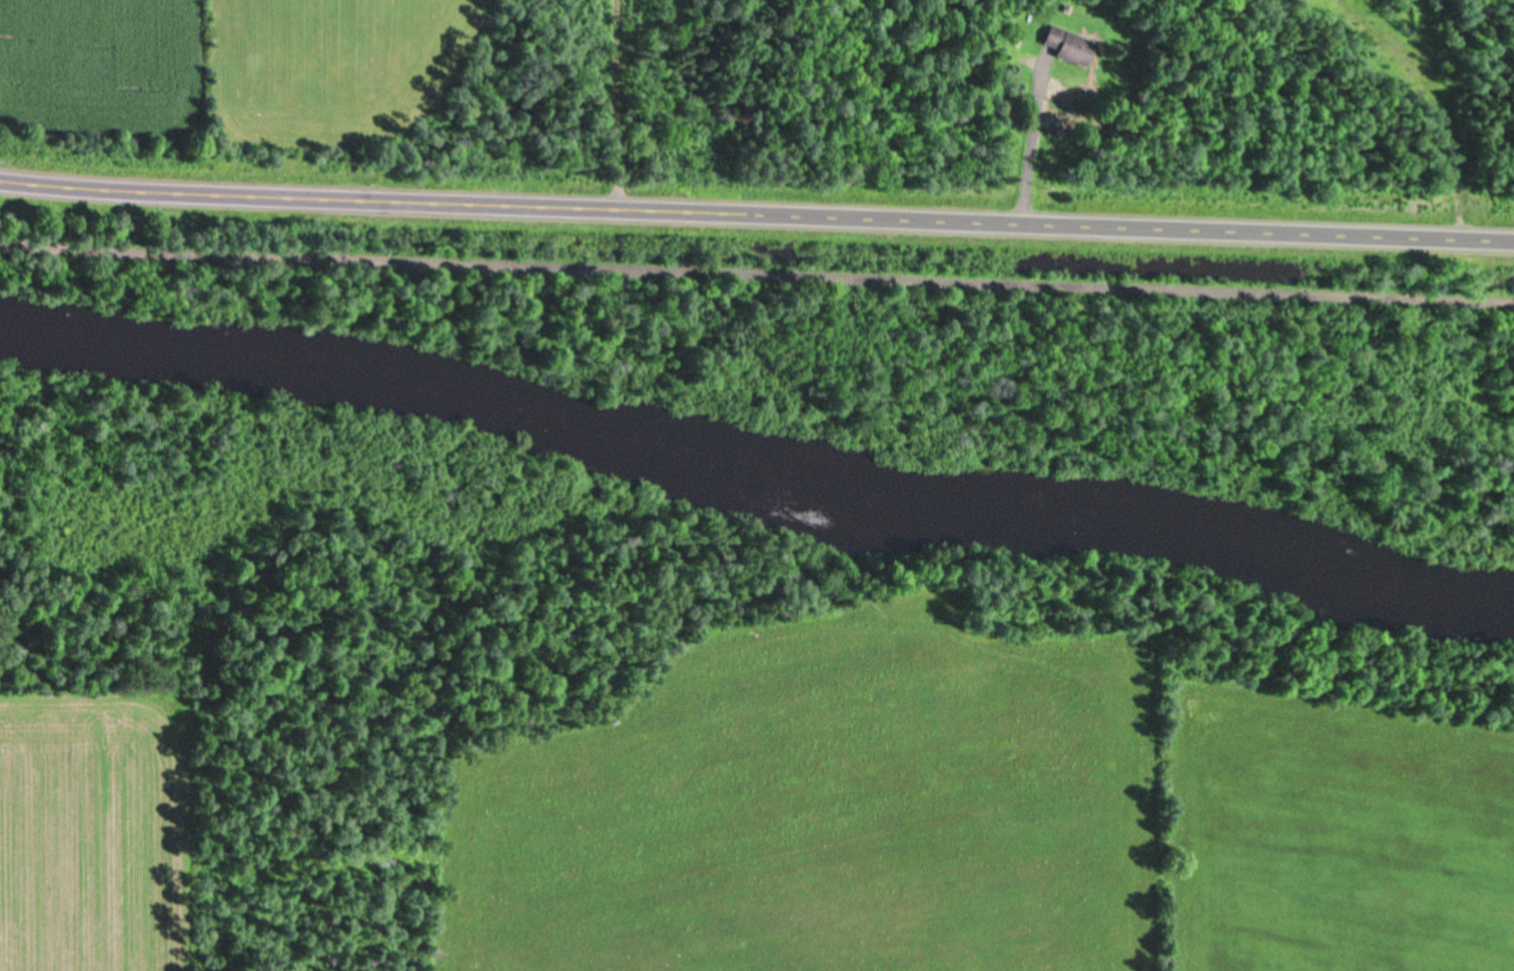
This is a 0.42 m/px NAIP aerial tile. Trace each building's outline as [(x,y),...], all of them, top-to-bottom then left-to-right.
[(1088,64),(1098,40),(1053,22),(1044,47),(1088,64)]
